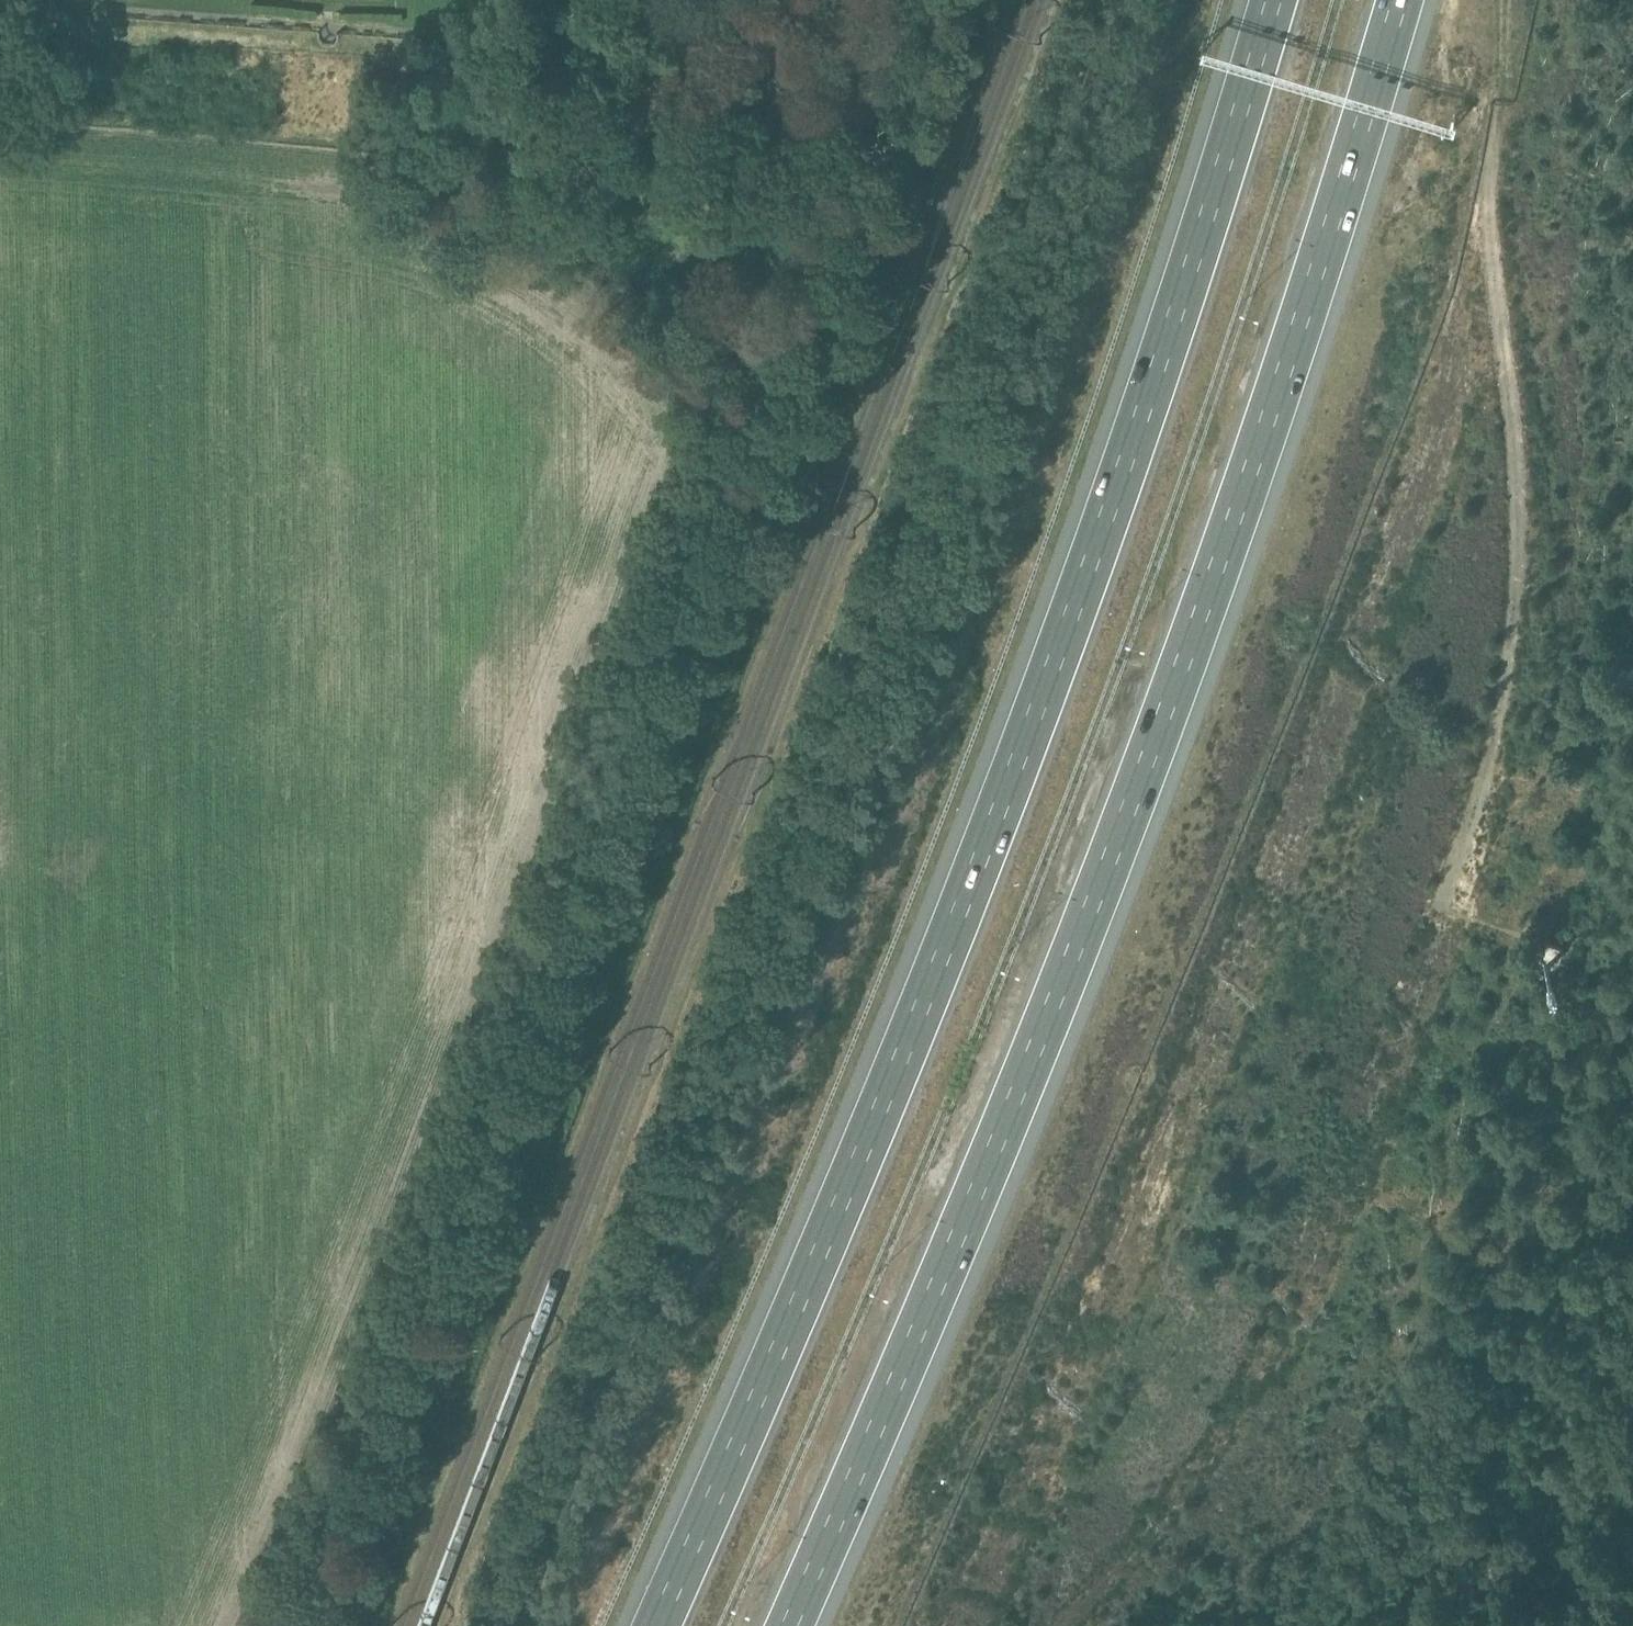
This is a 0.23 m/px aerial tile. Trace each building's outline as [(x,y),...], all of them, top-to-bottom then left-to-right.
[(42,1),(37,4),(48,20),(60,12),(52,0),(43,0),(42,1)] [(1565,946),(1545,938),(1540,951),(1560,959),(1565,946)] [(1526,992),(1522,1002),(1529,1004),(1533,995),(1526,992)]
